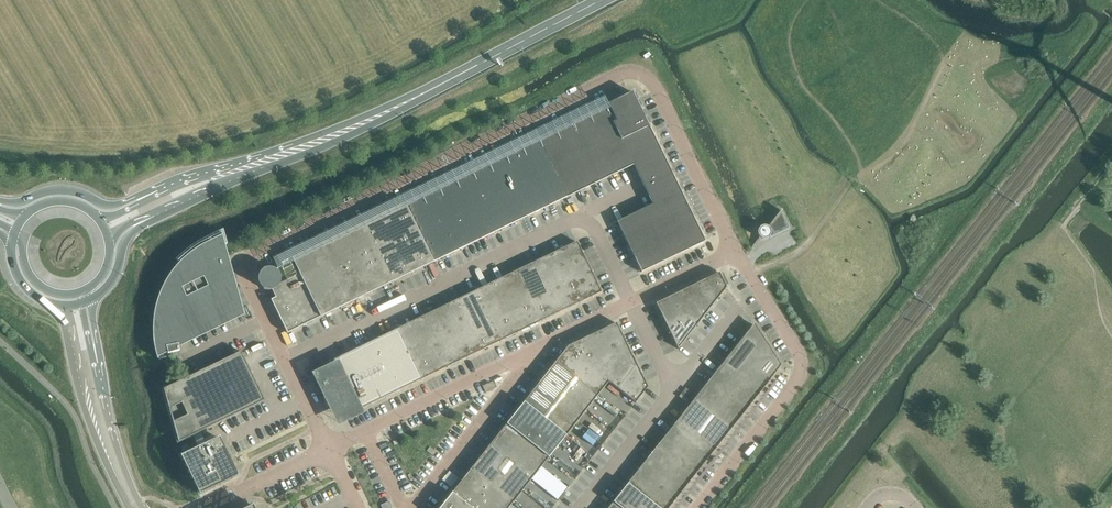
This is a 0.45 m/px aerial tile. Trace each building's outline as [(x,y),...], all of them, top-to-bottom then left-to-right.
[(616,222),(633,256),(696,225),(649,128),(632,92),(538,138),(567,198),(633,165),(652,205),(616,222)] [(538,138),(521,146),(550,206),(567,198),(538,138)] [(521,146),(504,155),(533,214),(550,206),(521,146)] [(504,155),(487,163),(516,222),(533,214),(504,155)] [(487,163),(471,171),(500,230),(516,222),(487,163)] [(471,171),(454,179),(483,238),(500,230),(471,171)] [(454,179),(437,187),(466,247),(483,238),(454,179)] [(437,187),(421,195),(449,255),(466,247),(437,187)] [(404,204),(433,263),(449,255),(421,195),(404,204)] [(391,283),(433,263),(404,204),(404,203),(362,224),(391,283)] [(789,228),(781,212),(782,211),(781,210),(767,227),(767,226),(766,226),(765,226),(764,226),(763,226),(762,226),(761,226),(760,227),(759,228),(758,229),(757,230),(757,231),(757,232),(757,234),(757,235),(758,236),(759,237),(760,238),(761,238),(762,239),(763,239),(764,239),(765,239),(766,239),(767,238),(768,238),(769,237),(770,238),(789,228)] [(350,303),(391,283),(362,224),(321,244),(350,303)] [(705,242),(696,225),(633,256),(641,273),(703,242),(705,242)] [(225,257),(222,246),(219,237),(213,241),(211,239),(207,241),(208,243),(207,243),(203,245),(192,253),(188,255),(182,261),(178,264),(176,267),(173,270),(168,278),(165,282),(163,286),(161,290),(160,294),(158,298),(174,304),(221,281),(221,282),(229,278),(220,259),(224,257),(225,257)] [(555,252),(579,303),(601,292),(576,242),(555,252)] [(282,266),(274,270),(273,269),(272,269),(271,269),(269,268),(268,268),(266,269),(265,269),(264,270),(263,270),(262,271),(261,272),(260,273),(259,274),(258,276),(258,277),(258,278),(258,280),(258,281),(258,282),(259,284),(259,285),(260,286),(261,287),(262,288),(263,289),(264,290),(266,290),(267,290),(268,291),(270,291),(271,290),(275,298),(270,300),(287,334),(350,303),(321,244),(281,263),(282,266)] [(538,260),(563,311),(579,303),(555,252),(538,260)] [(513,273),(538,323),(563,311),(538,260),(513,273)] [(492,283),(517,333),(538,323),(513,273),(492,283)] [(706,279),(716,301),(726,288),(719,273),(706,279)] [(693,285),(706,313),(716,301),(706,279),(693,285)] [(157,357),(166,354),(179,350),(177,344),(176,344),(176,340),(235,312),(221,282),(221,281),(174,304),(158,298),(157,302),(156,306),(155,310),(154,315),(153,319),(153,323),(153,328),(153,332),(153,337),(153,341),(154,345),(155,350),(155,352),(156,355),(157,357)] [(517,333),(492,283),(475,291),(500,341),(517,333)] [(697,325),(706,313),(693,285),(681,291),(687,304),(693,317),(697,325)] [(459,299),(483,349),(500,341),(475,291),(459,299)] [(655,304),(661,317),(687,304),(681,291),(655,304)] [(459,299),(422,317),(446,368),(483,349),(459,299)] [(661,317),(668,329),(693,317),(687,304),(661,317)] [(446,368),(422,317),(409,323),(433,374),(446,368)] [(697,325),(693,317),(668,329),(677,349),(697,325)] [(433,374),(409,323),(396,329),(421,380),(433,374)] [(566,348),(582,360),(624,340),(616,323),(568,346),(566,348)] [(721,365),(758,394),(778,369),(777,369),(780,366),(776,360),(777,359),(769,348),(768,348),(765,343),(766,342),(758,330),(757,331),(754,325),(751,328),(750,328),(721,365)] [(421,380),(396,329),(324,365),(331,379),(321,383),(335,411),(345,407),(349,415),(421,380)] [(632,357),(624,340),(582,360),(598,373),(632,357)] [(566,348),(555,362),(597,396),(608,382),(609,381),(598,373),(582,360),(566,348)] [(264,401),(241,352),(193,375),(163,389),(178,442),(264,401)] [(608,382),(613,386),(640,373),(632,357),(598,373),(609,381),(608,382)] [(586,410),(597,396),(555,362),(543,377),(586,410)] [(713,375),(750,405),(758,394),(721,365),(713,375)] [(647,388),(640,373),(613,386),(635,403),(647,388)] [(704,386),(741,416),(750,405),(713,375),(704,386)] [(574,425),(586,410),(543,377),(532,392),(574,425)] [(482,386),(485,393),(493,389),(490,382),(482,386)] [(693,401),(730,430),(741,416),(704,386),(693,401)] [(532,392),(523,403),(565,436),(574,425),(532,392)] [(678,419),(715,448),(730,430),(693,401),(678,419)] [(557,447),(565,436),(523,403),(514,413),(557,447)] [(514,413),(506,424),(548,458),(557,447),(514,413)] [(670,430),(707,459),(715,448),(678,419),(670,430)] [(540,469),(548,458),(506,424),(497,435),(540,469)] [(670,430),(658,444),(695,474),(707,459),(670,430)] [(531,479),(540,469),(497,435),(489,446),(531,479)] [(199,495),(238,476),(219,437),(180,456),(199,495)] [(647,459),(684,488),(695,474),(658,444),(647,459)] [(531,479),(489,446),(480,457),(522,491),(531,479)] [(514,501),(522,491),(480,457),(471,468),(514,501)] [(638,470),(675,499),(684,488),(647,459),(638,470)] [(463,478),(500,507),(509,507),(514,501),(471,468),(463,478)] [(657,507),(668,507),(675,499),(638,470),(627,484),(657,507)] [(463,478),(451,493),(470,507),(500,507),(463,478)] [(620,507),(657,507),(627,484),(612,502),(620,507)] [(440,507),(470,507),(451,493),(440,507)]
